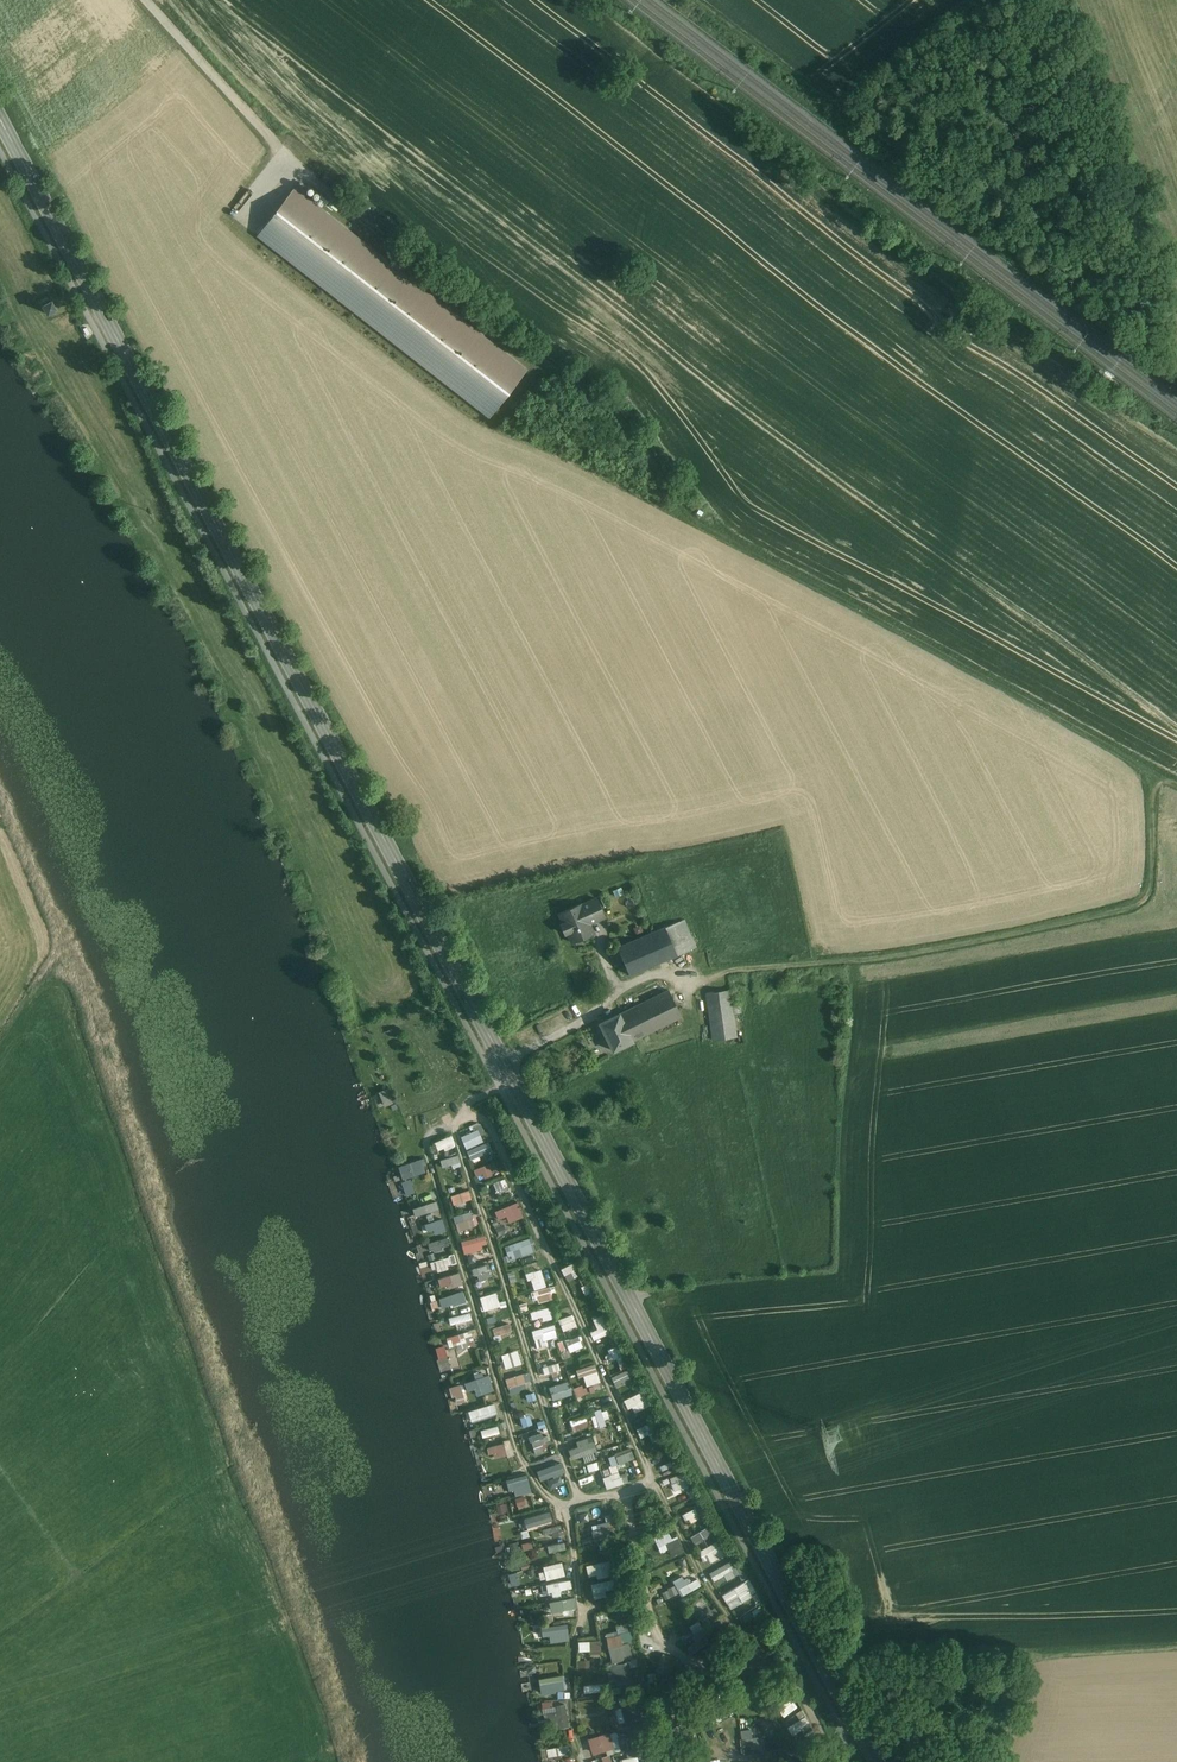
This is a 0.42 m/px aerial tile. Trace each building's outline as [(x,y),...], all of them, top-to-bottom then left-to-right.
[(527,370),(295,188),(258,236),(489,417),(527,370)] [(233,218),(252,195),(247,191),(229,214),(233,218)] [(48,301),(42,304),(45,309),(47,315),(53,312),(58,309),(52,299),(48,301)] [(1162,898),(1163,906),(1176,905),(1176,896),(1162,898)] [(581,904),(559,914),(564,924),(561,925),(565,934),(568,933),(571,939),(581,935),(582,938),(594,933),(588,920),(603,913),(596,899),(581,905),(581,904)] [(665,928),(618,948),(630,975),(677,955),(665,928)] [(668,989),(620,1012),(634,1040),(681,1017),(668,989)] [(733,989),(707,991),(711,1039),(737,1037),(733,989)] [(620,1012),(598,1022),(612,1050),(634,1040),(620,1012)] [(376,1092),(382,1107),(395,1101),(389,1087),(376,1092)] [(481,1121),(468,1126),(471,1131),(461,1135),(466,1148),(483,1141),(480,1133),(485,1131),(481,1121)] [(452,1133),(434,1141),(439,1151),(456,1144),(452,1133)] [(470,1158),(492,1150),(488,1140),(467,1148),(470,1158)] [(440,1159),(444,1170),(462,1163),(457,1152),(440,1159)] [(398,1165),(402,1179),(426,1172),(422,1158),(398,1165)] [(485,1177),(493,1175),(491,1169),(496,1168),(494,1161),(474,1167),(476,1175),(484,1173),(485,1177)] [(412,1178),(402,1180),(406,1195),(416,1192),(412,1178)] [(498,1194),(510,1191),(506,1178),(494,1182),(498,1194)] [(450,1194),(453,1207),(471,1204),(469,1190),(450,1194)] [(507,1215),(510,1222),(524,1216),(518,1200),(495,1210),(498,1218),(507,1215)] [(437,1201),(404,1209),(406,1218),(439,1209),(437,1201)] [(458,1230),(480,1223),(476,1209),(454,1216),(458,1230)] [(423,1231),(435,1229),(436,1232),(446,1231),(444,1219),(422,1222),(423,1231)] [(483,1248),(481,1244),(487,1242),(485,1234),(461,1240),(464,1253),(483,1248)] [(510,1259),(536,1251),(532,1236),(505,1244),(510,1259)] [(428,1242),(430,1251),(450,1247),(448,1237),(428,1242)] [(448,1265),(457,1262),(455,1254),(431,1261),(435,1272),(449,1268),(448,1265)] [(566,1279),(580,1274),(575,1261),(561,1266),(566,1279)] [(489,1263),(474,1267),(478,1280),(493,1276),(489,1263)] [(534,1263),(524,1265),(525,1271),(535,1269),(534,1263)] [(542,1268),(526,1272),(528,1280),(531,1279),(534,1288),(547,1285),(542,1268)] [(437,1278),(440,1286),(453,1282),(454,1286),(463,1283),(460,1271),(437,1278)] [(535,1303),(554,1297),(550,1285),(531,1290),(535,1303)] [(443,1308),(467,1300),(464,1289),(439,1298),(443,1308)] [(480,1294),(483,1309),(500,1306),(498,1291),(480,1294)] [(434,1309),(441,1307),(439,1299),(432,1301),(434,1309)] [(543,1315),(544,1320),(555,1317),(552,1305),(529,1311),(531,1319),(543,1315)] [(450,1324),(472,1318),(470,1311),(448,1317),(450,1324)] [(559,1317),(562,1329),(577,1326),(574,1313),(559,1317)] [(590,1331),(594,1339),(612,1331),(603,1313),(592,1318),(597,1327),(590,1331)] [(510,1322),(491,1326),(493,1335),(512,1330),(510,1322)] [(555,1323),(533,1329),(538,1350),(549,1347),(547,1339),(558,1335),(555,1323)] [(446,1336),(450,1348),(475,1341),(471,1329),(446,1336)] [(569,1348),(569,1350),(583,1346),(579,1334),(558,1340),(561,1350),(569,1348)] [(517,1347),(501,1354),(506,1368),(523,1362),(517,1347)] [(621,1368),(629,1364),(620,1347),(604,1355),(607,1361),(616,1357),(621,1368)] [(542,1366),(545,1373),(561,1369),(559,1361),(542,1366)] [(577,1375),(585,1374),(586,1383),(599,1382),(597,1363),(576,1366),(577,1375)] [(611,1375),(616,1385),(635,1376),(630,1367),(611,1375)] [(509,1392),(527,1389),(524,1372),(506,1376),(509,1392)] [(474,1389),(477,1395),(494,1389),(489,1373),(464,1382),(467,1391),(474,1389)] [(553,1399),(573,1393),(568,1379),(548,1386),(553,1399)] [(575,1394),(595,1392),(594,1385),(583,1386),(583,1384),(574,1385),(575,1394)] [(633,1405),(635,1411),(650,1404),(644,1389),(624,1397),(627,1407),(633,1405)] [(576,1399),(569,1402),(573,1409),(580,1406),(576,1399)] [(470,1423),(498,1413),(494,1401),(466,1411),(470,1423)] [(596,1425),(606,1424),(605,1417),(609,1416),(607,1407),(593,1410),(596,1425)] [(519,1414),(523,1426),(533,1423),(529,1411),(519,1414)] [(571,1418),(576,1430),(590,1424),(585,1412),(571,1418)] [(498,1424),(480,1429),(482,1436),(500,1432),(498,1424)] [(610,1446),(626,1439),(621,1427),(605,1434),(610,1446)] [(529,1436),(534,1445),(548,1439),(543,1429),(529,1436)] [(578,1445),(569,1448),(571,1457),(597,1450),(593,1434),(577,1439),(578,1445)] [(490,1446),(493,1458),(507,1455),(504,1442),(490,1446)] [(601,1468),(608,1487),(624,1481),(617,1463),(635,1457),(632,1448),(609,1457),(611,1464),(601,1468)] [(587,1463),(589,1470),(600,1467),(598,1460),(587,1463)] [(683,1471),(668,1477),(676,1495),(690,1489),(683,1471)] [(508,1490),(514,1488),(515,1494),(532,1491),(528,1473),(506,1477),(508,1490)] [(602,1477),(584,1483),(587,1492),(605,1485),(602,1477)] [(517,1504),(526,1502),(524,1495),(515,1497),(517,1504)] [(498,1504),(498,1513),(506,1512),(506,1503),(498,1504)] [(546,1514),(556,1514),(555,1506),(546,1506),(546,1514)] [(694,1507),(683,1513),(687,1522),(699,1516),(694,1507)] [(589,1519),(588,1512),(580,1513),(581,1520),(589,1519)] [(553,1536),(565,1533),(562,1522),(542,1528),(544,1534),(552,1531),(553,1536)] [(709,1524),(690,1535),(694,1543),(713,1532),(709,1524)] [(594,1537),(605,1534),(603,1527),(592,1529),(594,1537)] [(683,1551),(679,1535),(671,1537),(669,1530),(655,1533),(659,1551),(670,1549),(671,1553),(683,1551)] [(549,1551),(566,1547),(565,1540),(547,1544),(549,1551)] [(704,1561),(726,1554),(721,1540),(699,1547),(704,1561)] [(524,1549),(533,1547),(532,1541),(523,1543),(524,1549)] [(586,1563),(588,1575),(596,1573),(597,1576),(613,1573),(609,1558),(586,1563)] [(544,1570),(538,1571),(541,1580),(566,1573),(562,1560),(543,1565),(544,1570)] [(728,1561),(709,1571),(717,1584),(735,1574),(728,1561)] [(519,1572),(510,1573),(511,1584),(520,1583),(519,1572)] [(702,1585),(699,1577),(687,1581),(684,1574),(674,1578),(679,1593),(702,1585)] [(722,1592),(730,1607),(758,1593),(750,1577),(722,1592)] [(560,1588),(573,1586),(571,1578),(548,1582),(550,1595),(561,1593),(560,1588)] [(591,1581),(593,1597),(608,1595),(606,1579),(591,1581)] [(674,1584),(661,1590),(665,1598),(678,1592),(674,1584)] [(690,1599),(704,1617),(712,1611),(699,1593),(690,1599)] [(575,1595),(549,1600),(551,1611),(577,1606),(575,1595)] [(606,1636),(608,1646),(622,1643),(622,1639),(632,1637),(628,1621),(616,1624),(618,1633),(606,1636)] [(550,1640),(569,1639),(568,1623),(541,1624),(542,1634),(550,1634),(550,1640)] [(601,1652),(601,1638),(578,1639),(579,1650),(589,1649),(589,1653),(601,1652)] [(661,1652),(655,1668),(671,1674),(677,1658),(661,1652)] [(616,1662),(617,1682),(632,1681),(631,1661),(616,1662)] [(540,1676),(542,1693),(567,1689),(565,1673),(540,1676)] [(585,1691),(601,1691),(601,1683),(585,1684),(585,1691)] [(784,1715),(799,1706),(792,1694),(777,1703),(784,1715)] [(617,1705),(619,1719),(643,1716),(641,1702),(617,1705)] [(567,1703),(544,1707),(548,1727),(571,1723),(567,1703)] [(793,1732),(811,1723),(802,1706),(784,1714),(793,1732)] [(754,1726),(743,1727),(745,1751),(761,1750),(760,1735),(755,1735),(754,1726)] [(765,1735),(769,1747),(789,1742),(785,1729),(765,1735)] [(590,1736),(594,1754),(622,1748),(619,1735),(613,1737),(611,1731),(590,1736)] [(549,1755),(570,1751),(569,1743),(548,1747),(549,1755)] [(639,1754),(644,1754),(643,1747),(628,1748),(629,1757),(622,1757),(622,1761),(640,1761),(639,1754)]
